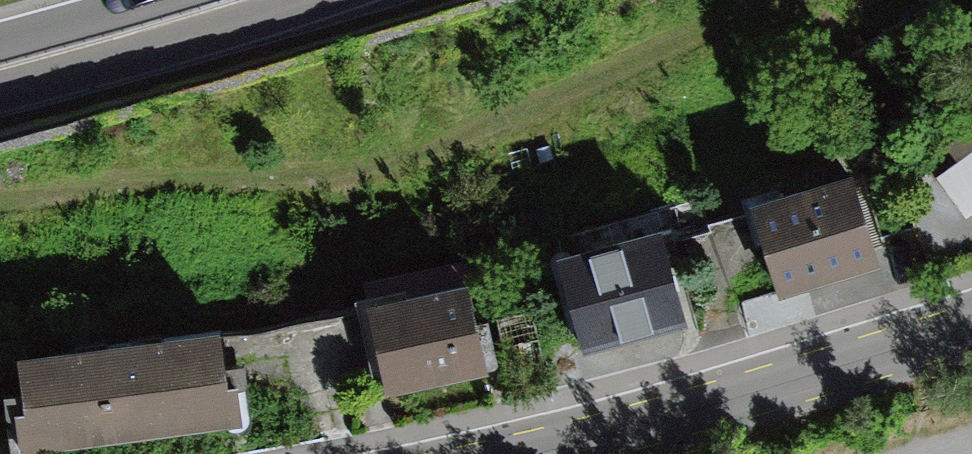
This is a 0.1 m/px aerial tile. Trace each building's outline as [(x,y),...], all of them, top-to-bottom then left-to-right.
[(930,173),(958,217),(971,208),(971,147),(930,173)] [(741,209),(769,286),(875,249),(848,172),(741,209)] [(561,265),(586,340),(669,312),(644,238),(561,265)] [(362,295),(383,402),(485,382),(464,275),(362,295)] [(5,349),(16,446),(226,422),(215,324),(5,349)]
